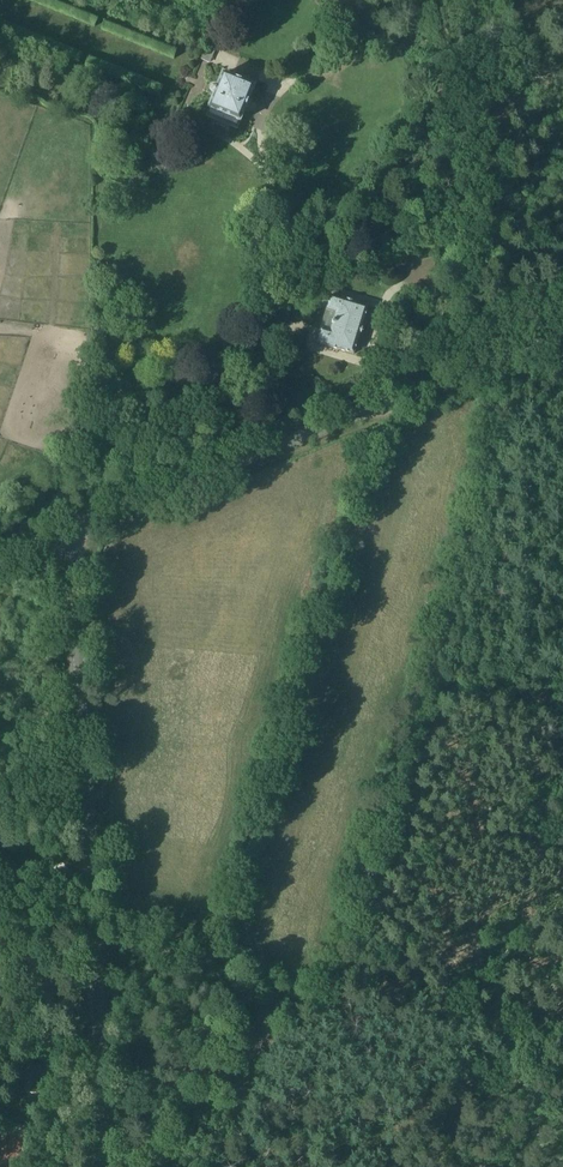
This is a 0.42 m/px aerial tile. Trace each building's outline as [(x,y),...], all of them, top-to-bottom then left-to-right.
[(201,60),(210,63),(218,44),(209,40),(201,60)] [(206,116),(222,123),(225,117),(241,123),(256,86),(222,72),(217,85),(212,86),(209,92),(213,96),(208,109),(209,110),(206,116)] [(354,354),(364,321),(369,307),(331,295),(326,310),(336,313),(330,330),(322,328),(317,342),(354,354)]
